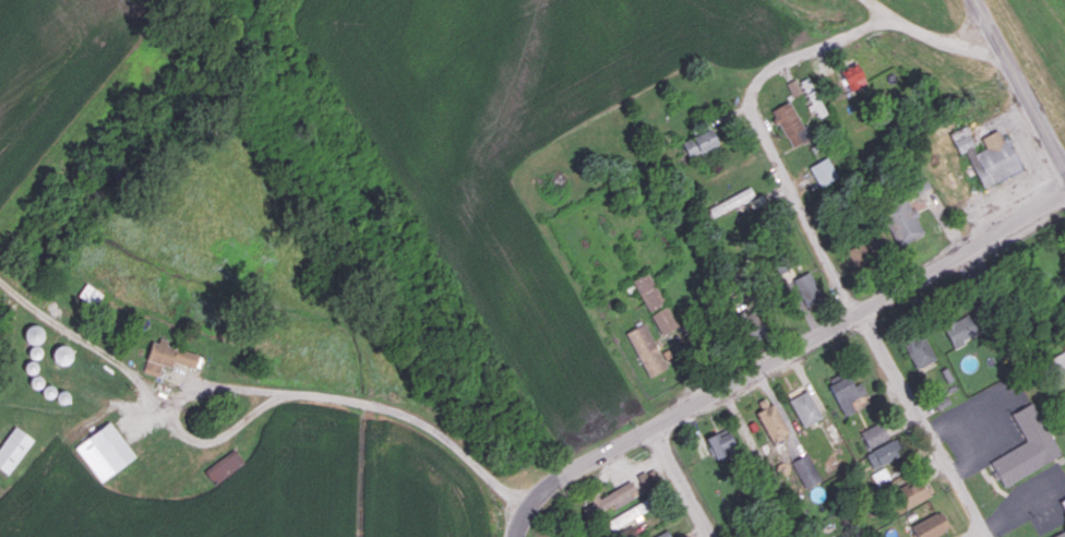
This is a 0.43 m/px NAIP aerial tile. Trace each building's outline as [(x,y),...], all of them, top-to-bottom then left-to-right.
[(1033,404),(1015,415),(1029,440),(993,461),(1007,487),(1063,454),(1033,404)]
